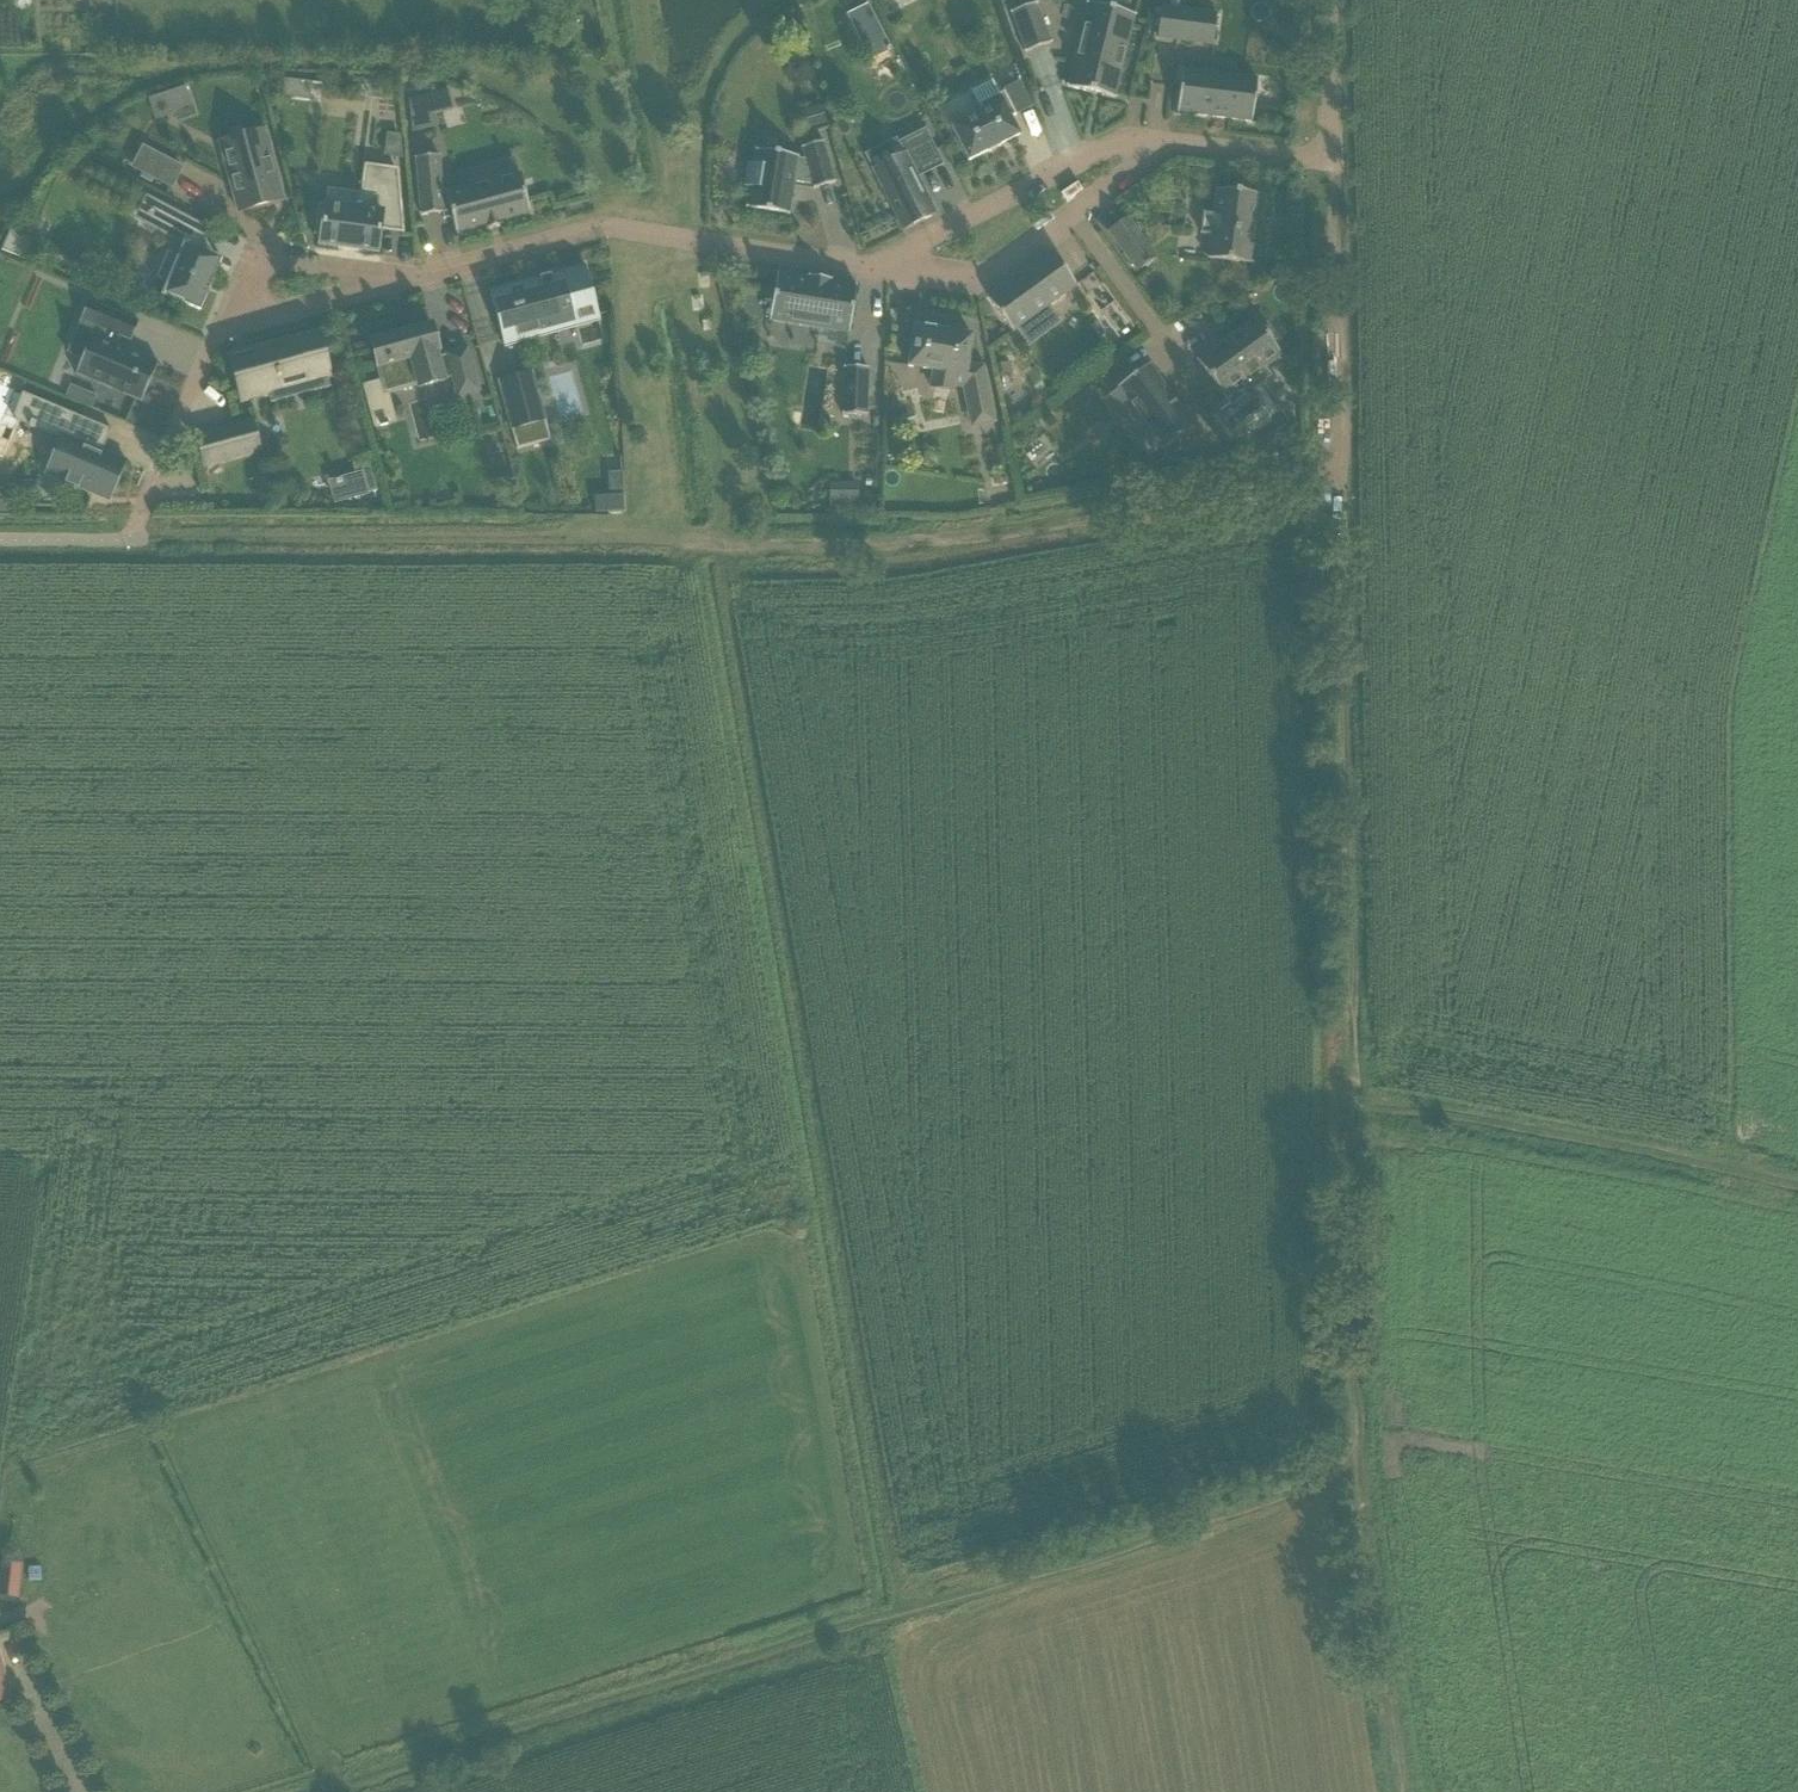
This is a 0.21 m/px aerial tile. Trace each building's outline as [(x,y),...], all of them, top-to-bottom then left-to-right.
[(1025,52),(1026,53),(1051,44),(1050,42),(1050,43),(1036,5),(1037,5),(1036,3),(1011,13),(1011,14),(1012,14),(1026,51),(1025,52)] [(1067,87),(1115,99),(1115,97),(1114,97),(1134,17),(1135,17),(1135,15),(1088,4),(1087,5),(1088,5),(1068,86),(1067,87)] [(867,5),(846,15),(863,49),(884,38),(867,5)] [(1213,45),(1217,14),(1161,7),(1157,38),(1213,45)] [(1265,42),(1264,54),(1274,55),(1274,42),(1265,42)] [(1182,70),(1177,113),(1250,122),(1256,79),(1182,70)] [(991,80),(971,91),(982,111),(951,127),(968,162),(987,152),(988,153),(1001,146),(1000,145),(1019,136),(1010,118),(1016,116),(1014,111),(1004,92),(998,95),(991,80)] [(148,96),(154,122),(195,111),(189,85),(148,96)] [(451,91),(408,96),(412,130),(438,127),(436,112),(453,110),(451,91)] [(875,172),(873,173),(886,197),(894,213),(903,232),(935,215),(936,215),(914,170),(939,158),(942,164),(939,166),(940,167),(943,165),(925,129),(899,142),(905,153),(894,158),(896,162),(875,173),(875,172)] [(238,211),(238,212),(284,200),(283,198),(282,199),(267,143),(252,147),(250,137),(251,136),(250,135),(219,143),(220,145),(221,144),(230,180),(229,180),(230,181),(234,180),(237,191),(233,192),(233,194),(234,194),(239,210),(238,211)] [(755,152),(753,164),(747,163),(743,187),(749,188),(746,207),(745,207),(745,209),(789,216),(790,214),(789,214),(794,183),(813,186),(813,188),(812,188),(813,190),(835,183),(835,182),(834,182),(823,144),(824,143),(823,142),(801,148),(801,150),(802,150),(805,160),(798,159),(799,157),(754,150),(754,152),(755,152)] [(133,167),(171,187),(181,168),(143,148),(133,167)] [(471,186),(443,194),(439,156),(416,158),(421,215),(442,213),(443,219),(452,219),(456,234),(486,227),(487,229),(501,226),(501,223),(530,215),(519,173),(494,180),(490,166),(467,172),(471,186)] [(325,206),(318,205),(314,235),(321,236),(320,244),(319,244),(318,246),(338,248),(338,250),(358,253),(358,251),(378,254),(378,252),(377,252),(381,224),(403,227),(398,174),(383,172),(380,196),(327,189),(325,206)] [(1203,214),(1200,234),(1210,235),(1207,259),(1250,264),(1258,195),(1216,190),(1213,215),(1203,214)] [(150,215),(145,225),(183,245),(178,256),(168,252),(156,279),(167,283),(161,296),(200,312),(222,259),(200,250),(209,229),(157,202),(152,211),(150,211),(148,214),(150,215)] [(1127,218),(1108,232),(1119,247),(1120,246),(1138,233),(1127,218)] [(11,229),(3,249),(27,259),(35,239),(11,229)] [(1051,252),(988,298),(1013,332),(1077,286),(1051,252)] [(488,290),(504,349),(600,322),(584,264),(488,290)] [(808,278),(777,273),(769,320),(849,333),(857,286),(831,282),(831,280),(808,277),(808,278)] [(89,301),(80,320),(98,327),(94,336),(92,335),(76,374),(141,403),(158,363),(116,345),(119,337),(131,342),(139,323),(89,301)] [(1253,318),(1196,360),(1224,397),(1229,405),(1242,423),(1264,406),(1252,390),(1269,377),(1263,369),(1281,356),(1272,343),(1274,341),(1275,342),(1276,341),(1266,327),(1265,328),(1265,329),(1263,331),(1253,318)] [(431,325),(371,342),(382,386),(415,377),(418,388),(445,381),(444,378),(453,376),(458,396),(479,391),(468,352),(447,358),(447,359),(439,362),(437,356),(439,355),(431,325)] [(908,365),(908,367),(933,371),(931,388),(953,391),(954,386),(964,387),(968,406),(978,404),(975,391),(987,388),(983,367),(967,365),(971,338),(972,338),(972,336),(935,331),(935,330),(936,330),(936,328),(924,326),(923,328),(924,328),(923,329),(914,327),(914,329),(909,365),(908,365)] [(318,331),(229,356),(241,401),(268,394),(271,403),(287,399),(286,395),(308,389),(309,393),(330,387),(321,353),(322,352),(323,355),(325,355),(318,331)] [(1010,363),(995,366),(997,375),(1012,372),(1010,363)] [(1116,390),(1109,395),(1121,411),(1118,413),(1134,435),(1144,428),(1161,450),(1160,450),(1161,452),(1195,427),(1194,426),(1193,426),(1150,366),(1149,364),(1115,389),(1116,390)] [(868,368),(844,367),(842,415),(866,416),(868,368)] [(532,371),(497,381),(515,450),(551,440),(532,371)] [(112,430),(23,393),(12,419),(13,420),(14,418),(60,437),(45,474),(110,502),(127,462),(101,451),(109,431),(111,432),(112,430)] [(252,421),(196,436),(205,466),(260,451),(252,421)] [(497,423),(480,427),(482,433),(498,429),(497,423)] [(328,477),(332,502),(378,493),(373,468),(328,477)] [(829,483),(829,509),(858,509),(858,484),(829,483)] [(623,495),(594,497),(595,510),(595,513),(624,512),(624,511),(623,495)] [(18,1598),(22,1563),(19,1563),(1,1561),(0,1572),(0,1596),(18,1598)]
